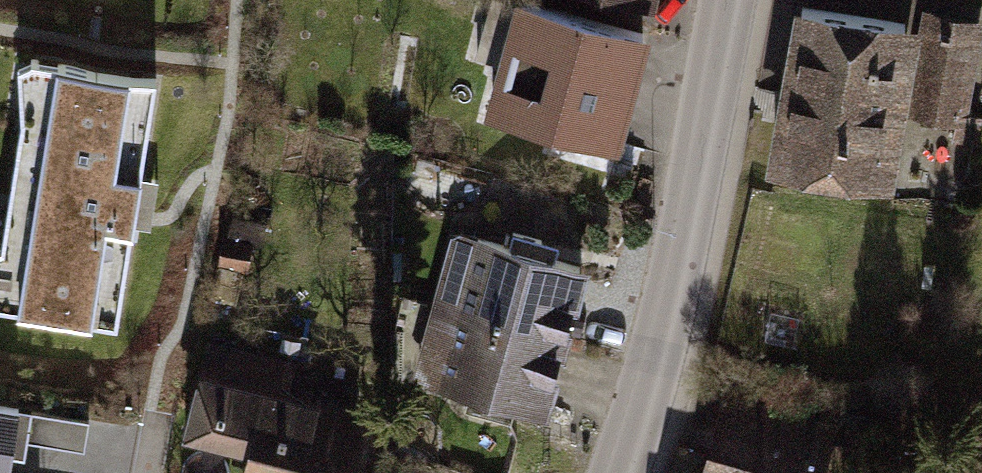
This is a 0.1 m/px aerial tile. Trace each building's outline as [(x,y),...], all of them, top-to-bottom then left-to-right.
[(552,0),(526,0),(492,121),(637,162),(673,34),(552,0)] [(670,15),(674,0),(615,0),(670,15)] [(810,9),(778,179),(906,203),(920,126),(965,134),(981,46),(981,25),(928,15),(925,30),(810,9)] [(120,336),(162,72),(62,56),(59,76),(9,68),(3,112),(24,115),(0,269),(0,317),(120,336)] [(608,276),(465,234),(420,382),(563,425),(608,276)] [(218,343),(192,443),(264,459),(259,472),(367,472),(382,419),(303,399),(312,366),(218,343)] [(726,395),(707,472),(845,472),(857,426),(726,395)] [(0,406),(0,472),(23,472),(34,413),(0,406)] [(40,416),(39,439),(85,443),(86,419),(40,416)]
